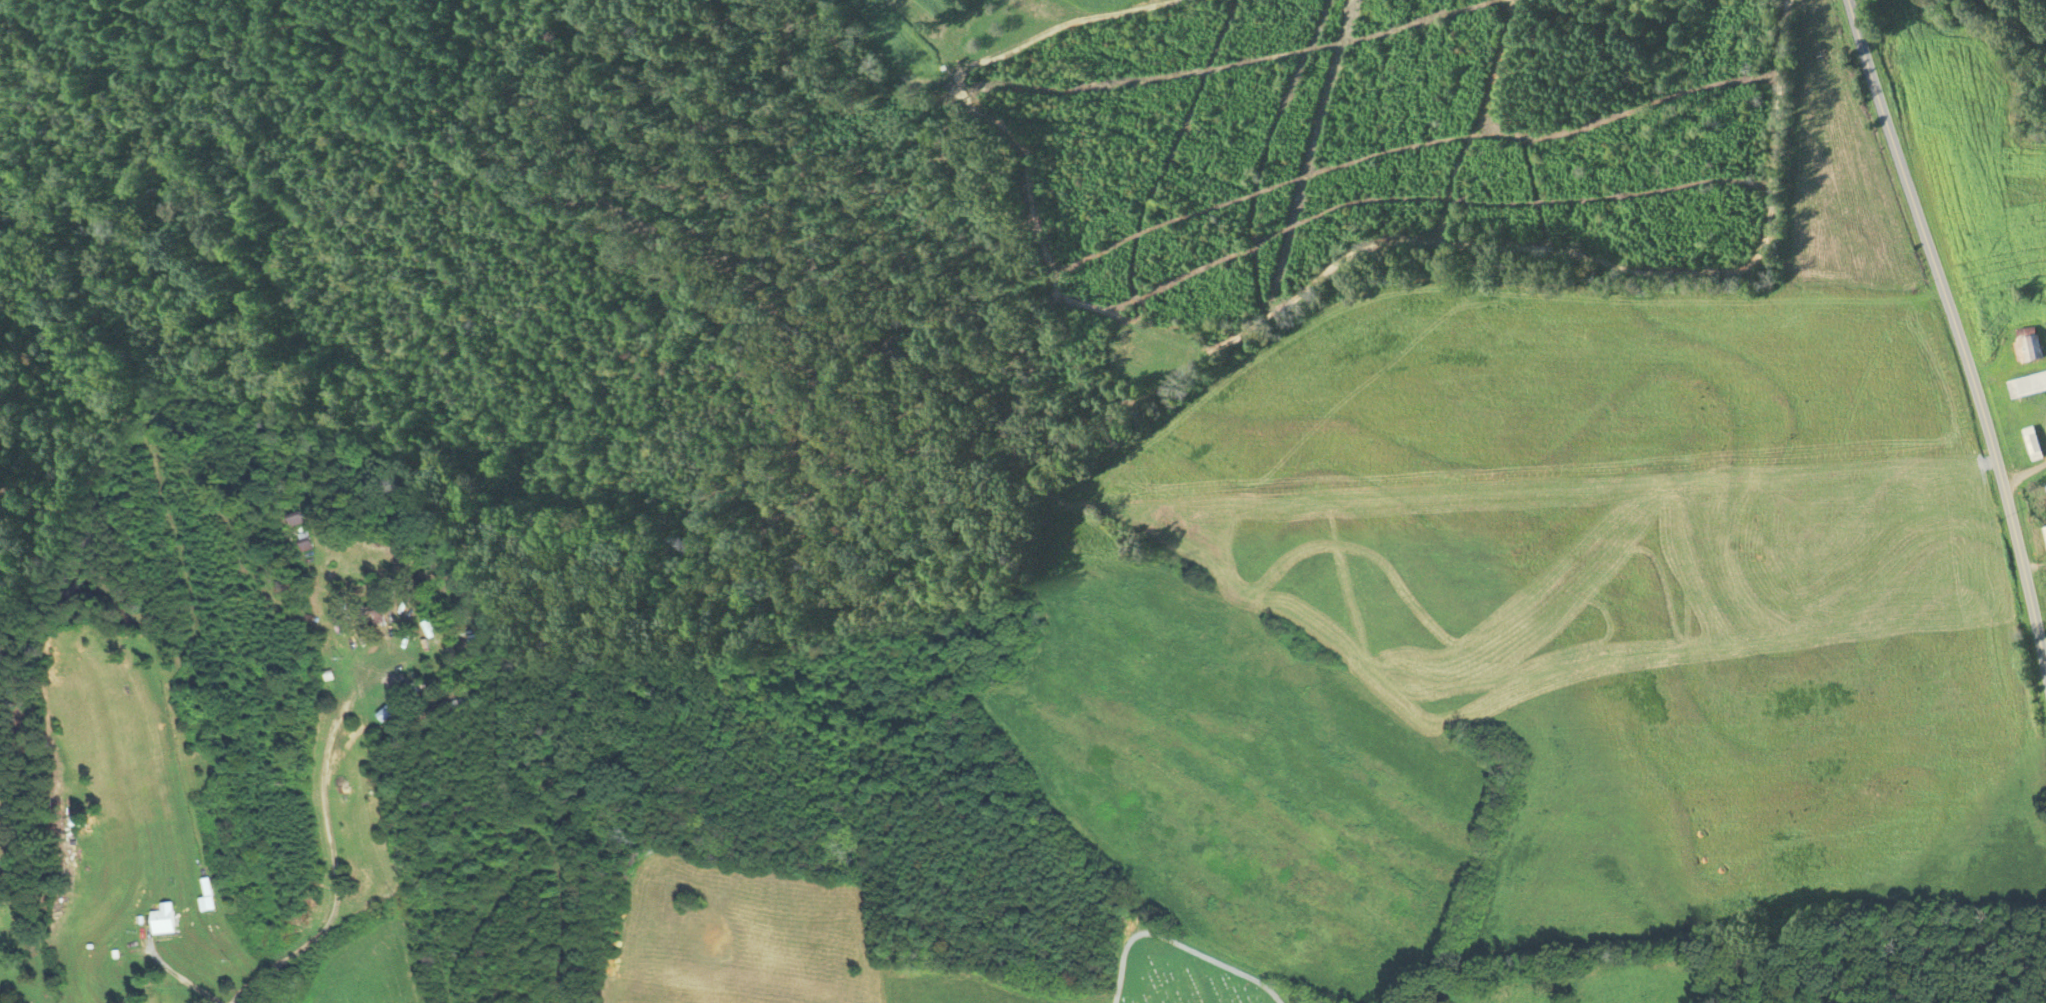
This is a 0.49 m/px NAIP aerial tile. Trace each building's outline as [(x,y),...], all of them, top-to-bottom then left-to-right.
[(2035,324),(2011,329),(2019,363),(2042,358),(2035,324)] [(2005,380),(2009,398),(2045,388),(2045,370),(2005,380)] [(2021,428),(2030,459),(2041,456),(2033,425),(2021,428)] [(290,523),(304,521),(302,510),(288,513),(290,523)] [(303,549),(312,545),(307,530),(297,534),(303,549)] [(373,713),(382,722),(419,688),(412,681),(402,690),(400,688),(373,713)] [(176,932),(175,909),(152,909),(153,933),(176,932)]
